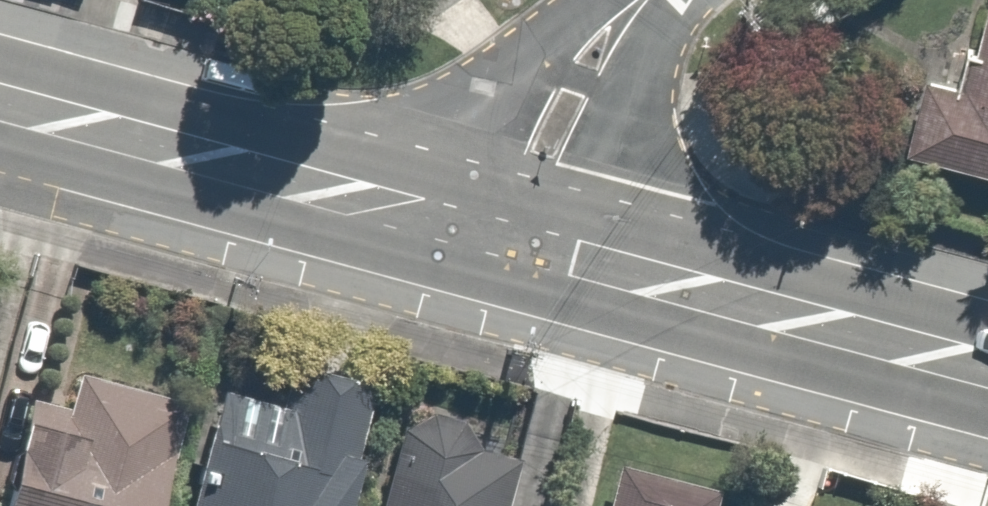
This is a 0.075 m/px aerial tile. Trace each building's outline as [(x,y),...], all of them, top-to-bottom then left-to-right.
[(212,9),(223,0),(205,0),(212,9)] [(987,170),(987,36),(974,89),(931,78),(912,150),(987,170)] [(4,345),(0,358),(0,417),(32,426),(10,505),(192,505),(217,410),(77,372),(101,284),(26,263),(4,345)] [(223,392),(217,410),(192,505),(363,505),(391,403),(393,397),(312,375),(302,413),(223,392)] [(549,446),(391,403),(363,505),(533,505),(549,446)] [(617,476),(609,505),(728,505),(617,476)]
